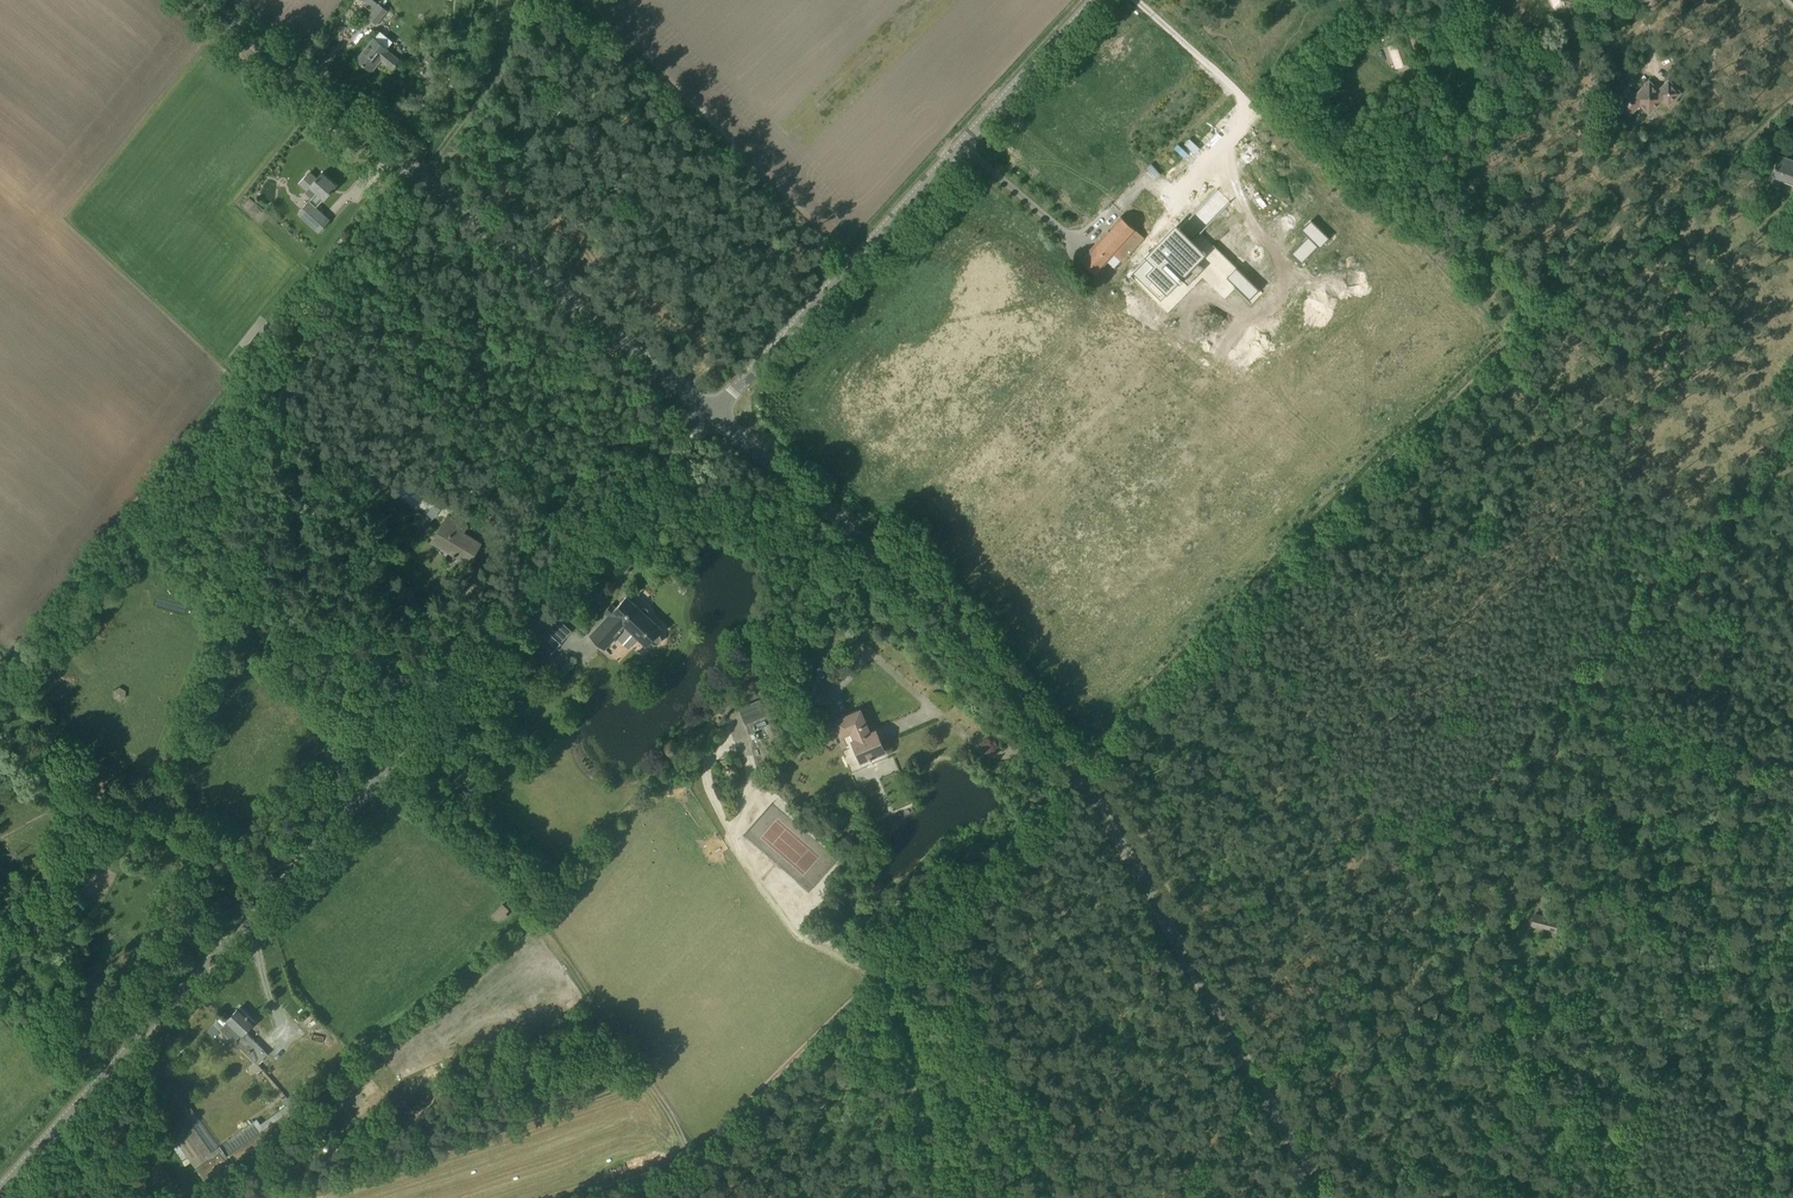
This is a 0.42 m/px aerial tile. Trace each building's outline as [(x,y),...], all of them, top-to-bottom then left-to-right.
[(379,3),(368,17),(377,24),(388,10),(379,3)] [(374,38),(357,59),(370,69),(377,61),(376,60),(378,57),(392,68),(401,58),(374,38)] [(1388,45),(1383,47),(1389,63),(1393,62),(1395,68),(1397,67),(1399,71),(1409,67),(1408,63),(1412,62),(1404,39),(1388,45)] [(1616,101),(1621,107),(1629,115),(1640,105),(1649,113),(1663,99),(1669,105),(1681,92),(1668,79),(1658,89),(1649,79),(1635,93),(1630,88),(1616,101)] [(1790,159),(1789,158),(1789,159),(1779,155),(1771,174),(1792,183),(1792,160),(1790,159)] [(300,182),(298,184),(306,191),(305,192),(312,198),(310,201),(309,200),(297,213),(319,233),(331,219),(317,207),(331,191),(330,190),(334,186),(335,187),(336,185),(322,172),(316,178),(309,172),(300,182)] [(1143,188),(1079,260),(1095,274),(1113,254),(1122,262),(1144,237),(1136,230),(1160,203),(1143,188)] [(302,191),(295,202),(301,207),(309,196),(302,191)] [(1304,247),(1287,264),(1297,274),(1314,257),(1316,259),(1326,248),(1307,230),(1297,240),(1304,247)] [(1127,282),(1122,287),(1123,287),(1128,282),(1129,281),(1140,291),(1146,285),(1161,301),(1172,290),(1174,293),(1178,289),(1175,286),(1189,273),(1177,261),(1186,252),(1173,239),(1154,258),(1156,259),(1149,266),(1144,261),(1139,265),(1141,267),(1127,282)] [(1233,310),(1223,320),(1235,333),(1245,323),(1246,325),(1247,324),(1233,310)] [(417,507),(427,492),(406,478),(396,492),(417,507)] [(459,504),(451,498),(446,504),(453,510),(459,504)] [(454,517),(450,523),(446,521),(435,538),(456,551),(454,554),(469,562),(480,542),(465,533),(468,527),(454,517)] [(568,537),(562,542),(567,547),(573,541),(568,537)] [(643,607),(641,609),(627,596),(590,636),(604,649),(626,626),(647,645),(651,641),(652,643),(655,644),(659,643),(661,641),(662,637),(660,634),(658,633),(662,629),(648,615),(649,613),(649,610),(646,608),(643,607)] [(533,644),(548,656),(562,642),(546,629),(533,644)] [(812,709),(830,701),(819,673),(800,681),(812,709)] [(120,686),(111,691),(117,700),(125,695),(120,686)] [(761,698),(744,705),(738,708),(745,724),(768,715),(761,698)] [(860,760),(867,757),(884,750),(876,730),(869,733),(860,710),(833,721),(841,737),(850,733),(854,741),(852,741),(860,760)] [(491,914),(498,921),(509,910),(503,903),(491,914)] [(1557,929),(1559,921),(1560,919),(1533,912),(1529,926),(1556,933),(1557,929)] [(222,1027),(258,1063),(269,1052),(246,1030),(255,1021),(241,1006),(228,1019),(228,1020),(227,1021),(222,1027)] [(195,1040),(205,1029),(198,1024),(188,1035),(195,1040)] [(196,1166),(209,1185),(228,1171),(231,1175),(241,1168),(236,1162),(299,1120),(291,1109),(288,1104),(287,1105),(260,1123),(257,1119),(218,1147),(178,1088),(160,1100),(168,1112),(163,1116),(161,1118),(170,1132),(176,1141),(171,1144),(177,1152),(176,1152),(177,1154),(176,1155),(180,1161),(182,1160),(185,1165),(191,1161),(195,1167),(196,1166)] [(286,1095),(282,1098),(287,1105),(288,1104),(291,1109),(303,1100),(299,1095),(299,1094),(296,1089),(290,1093),(292,1095),(288,1097),(286,1095)]
